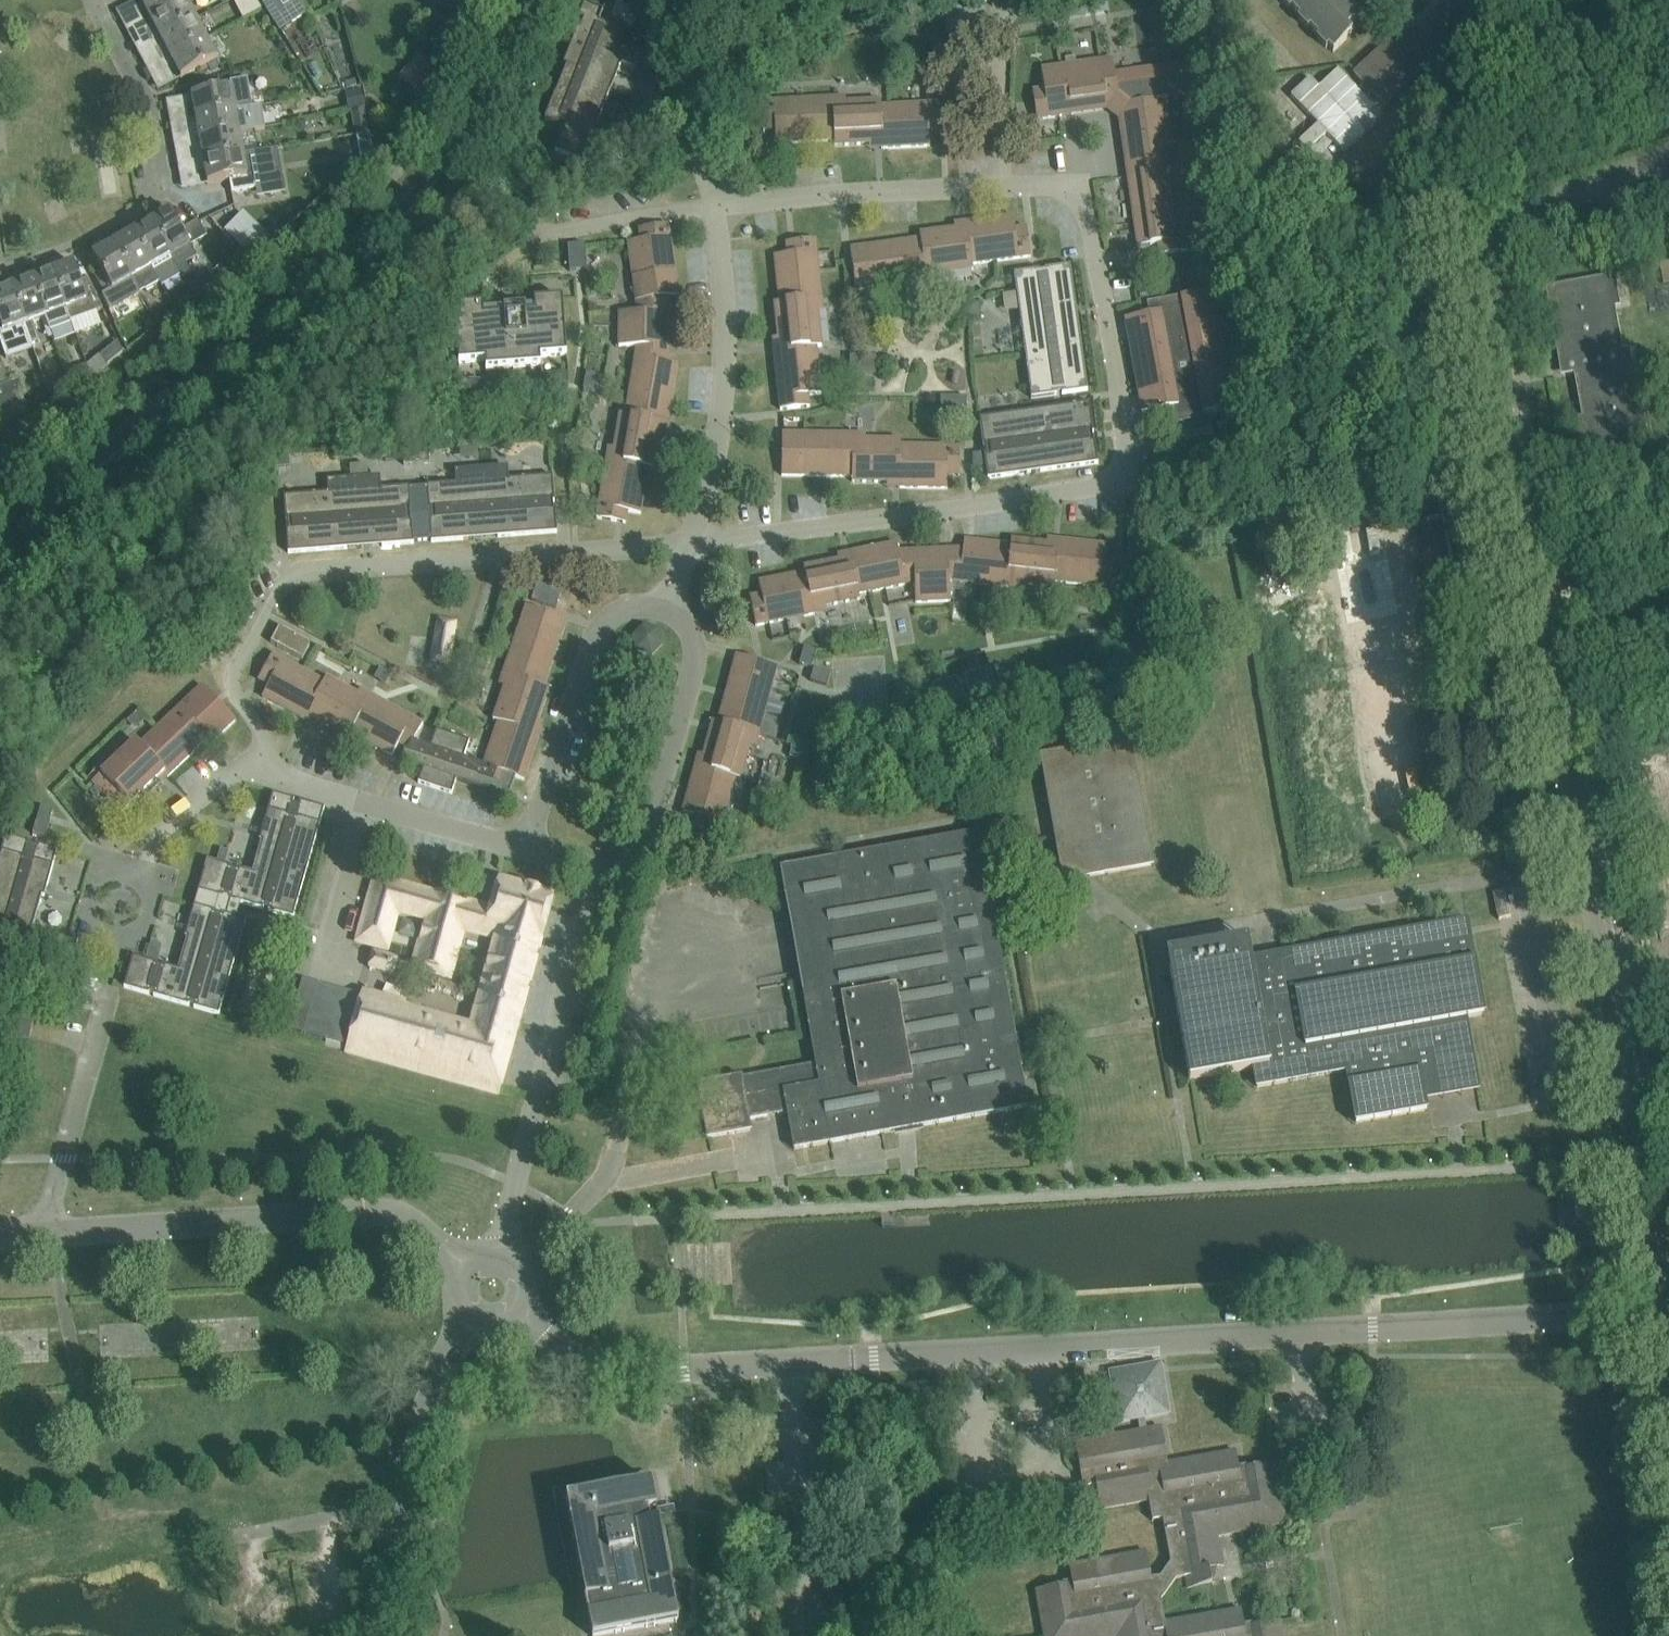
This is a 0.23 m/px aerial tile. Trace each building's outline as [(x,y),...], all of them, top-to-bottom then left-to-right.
[(186,0),(138,0),(116,11),(120,19),(143,7),(149,19),(186,0)] [(130,39),(153,27),(160,39),(159,39),(160,40),(196,20),(186,0),(149,19),(126,31),(130,39)] [(262,4),(280,31),(309,11),(304,0),(269,0),(262,4)] [(1055,19),(1108,11),(1107,0),(1052,0),(1055,19)] [(1289,9),(1291,7),(1300,17),(1298,19),(1308,28),(1309,26),(1319,36),(1317,38),(1326,48),(1328,46),(1334,51),(1347,38),(1342,33),(1359,18),(1353,12),(1355,10),(1346,1),(1344,2),(1342,0),(1280,0),(1289,9)] [(1290,97),(1317,126),(1298,144),(1307,153),(1326,136),(1341,152),(1343,155),(1382,118),(1365,100),(1371,94),(1384,107),(1431,60),(1438,68),(1454,53),(1480,26),(1477,24),(1455,0),(1443,0),(1408,33),(1406,31),(1399,38),(1395,34),(1353,74),(1364,86),(1358,92),(1338,71),(1319,88),(1310,79),(1290,97)] [(603,12),(584,4),(579,18),(584,19),(580,28),(578,27),(564,64),(567,65),(545,118),(565,125),(555,151),(583,162),(621,64),(636,69),(642,52),(628,46),(626,50),(617,46),(624,29),(610,23),(609,25),(599,21),(603,12)] [(196,20),(160,40),(159,39),(137,51),(141,59),(164,46),(170,58),(171,60),(207,41),(196,20)] [(207,41),(171,60),(170,58),(147,70),(151,78),(174,66),(181,79),(217,60),(207,41)] [(399,82),(415,93),(434,67),(419,56),(399,82)] [(1044,89),(1032,91),(1034,98),(1037,120),(1061,116),(1073,114),(1072,110),(1111,104),(1123,113),(1132,175),(1127,176),(1137,247),(1158,244),(1160,255),(1160,256),(1181,252),(1182,252),(1188,251),(1188,249),(1191,249),(1192,254),(1204,252),(1188,143),(1176,144),(1176,145),(1173,145),(1166,100),(1169,100),(1170,101),(1182,99),(1177,66),(1115,75),(1112,59),(1099,61),(1061,66),(1041,69),(1044,89)] [(232,89),(166,101),(167,109),(193,105),(195,118),(191,119),(192,120),(236,112),(252,108),(247,78),(230,81),(232,89)] [(963,81),(945,82),(946,95),(963,94),(963,81)] [(350,113),(365,110),(361,91),(346,94),(350,113)] [(930,146),(929,124),(941,124),(940,103),(880,106),(879,101),(832,103),(832,98),(762,102),(763,122),(774,121),(776,144),(834,141),(834,146),(881,144),(882,149),(930,146)] [(629,99),(625,110),(637,115),(641,104),(629,99)] [(191,119),(170,123),(171,131),(197,127),(199,140),(195,140),(195,142),(240,133),(264,129),(260,107),(252,108),(236,112),(192,120),(191,119)] [(203,162),(200,163),(200,164),(244,155),(240,133),(195,142),(195,140),(174,144),(175,153),(201,148),(203,162)] [(361,160),(374,154),(370,133),(357,136),(361,160)] [(244,155),(200,164),(200,163),(178,167),(179,175),(205,170),(208,185),(230,181),(232,193),(256,189),(252,170),(246,171),(244,155)] [(673,174),(670,164),(659,167),(662,177),(673,174)] [(170,211),(150,222),(181,276),(184,280),(192,276),(185,265),(197,258),(190,246),(181,231),(170,211)] [(864,247),(851,248),(853,269),(854,278),(856,291),(868,289),(926,281),(927,281),(926,276),(973,270),(972,265),(983,263),(1009,260),(1030,257),(1030,256),(1028,237),(1016,238),(1014,220),(1013,216),(965,222),(966,228),(955,229),(920,234),(920,239),(864,247)] [(198,221),(181,231),(190,246),(207,236),(198,221)] [(131,233),(160,283),(162,287),(170,282),(181,276),(150,222),(131,233)] [(624,312),(619,312),(619,344),(619,347),(625,347),(637,345),(625,415),(620,414),(612,460),(607,459),(596,518),(617,522),(618,510),(640,514),(648,468),(654,469),(662,422),(667,423),(677,364),(668,363),(668,358),(658,357),(658,347),(668,347),(669,312),(663,312),(663,298),(678,296),(668,225),(648,228),(650,239),(628,242),(638,312),(624,312)] [(146,291),(160,283),(131,233),(112,244),(141,293),(145,290),(146,291)] [(796,254),(787,255),(774,256),(779,303),(774,303),(779,350),(774,350),(780,410),(800,408),(799,396),(821,394),(816,346),(821,345),(816,299),(822,298),(815,240),(795,242),(796,254)] [(112,244),(92,256),(103,275),(111,289),(105,293),(102,295),(110,312),(141,293),(112,244)] [(585,244),(568,246),(569,271),(587,270),(585,244)] [(52,271),(65,310),(70,322),(103,310),(88,279),(80,282),(73,264),(52,271)] [(1040,270),(1014,274),(1018,305),(1020,305),(1025,340),(1023,340),(1032,398),(1057,395),(1057,393),(1062,392),(1062,394),(1088,391),(1080,332),(1076,332),(1071,298),(1075,297),(1070,266),(1045,269),(1045,271),(1040,272),(1040,270)] [(70,322),(65,310),(52,271),(31,279),(46,316),(50,329),(70,322)] [(40,342),(32,321),(46,316),(31,279),(10,287),(31,345),(40,342)] [(1566,292),(1547,295),(1558,357),(1576,354),(1580,374),(1575,375),(1583,421),(1578,422),(1577,422),(1582,451),(1583,451),(1634,442),(1639,441),(1653,438),(1641,370),(1634,372),(1633,364),(1630,350),(1624,351),(1623,346),(1616,309),(1612,283),(1566,292)] [(0,290),(0,325),(0,326),(0,342),(1,345),(6,359),(33,349),(31,345),(10,287),(0,290)] [(1125,319),(1142,413),(1178,407),(1180,418),(1238,407),(1217,291),(1180,297),(1181,297),(1158,302),(1160,312),(1125,319)] [(483,305),(454,307),(459,364),(485,362),(486,370),(541,366),(540,358),(567,356),(563,299),(534,301),(535,313),(484,317),(483,305)] [(979,304),(966,306),(969,323),(982,321),(979,304)] [(107,365),(123,352),(118,341),(100,356),(107,365)] [(876,357),(850,356),(850,374),(876,374),(876,357)] [(10,383),(6,372),(0,374),(0,387),(10,383)] [(83,372),(68,377),(74,392),(87,382),(83,372)] [(599,375),(586,373),(583,390),(596,392),(599,375)] [(14,396),(22,393),(18,380),(10,383),(0,387),(0,420),(20,412),(14,396)] [(967,397),(941,397),(941,414),(967,415),(967,397)] [(1094,433),(1090,403),(1008,414),(1009,419),(980,423),(984,448),(985,448),(986,453),(984,453),(988,479),(1098,464),(1095,438),(1093,438),(1092,433),(1094,433)] [(959,467),(959,446),(901,446),(901,440),(854,440),(854,435),(804,434),(782,434),(782,454),(794,454),(793,476),(852,477),(852,482),(899,483),(899,488),(947,489),(947,466),(959,467)] [(428,446),(402,448),(404,465),(430,463),(428,446)] [(427,487),(410,488),(412,513),(410,513),(410,518),(412,518),(414,544),(463,540),(463,536),(498,533),(498,537),(557,533),(555,507),(553,507),(553,502),(555,502),(555,498),(553,476),(494,480),(494,482),(459,485),(459,483),(427,486),(427,487)] [(286,527),(288,553),(347,549),(347,545),(382,542),(382,546),(414,544),(412,518),(410,518),(410,513),(412,513),(410,487),(378,489),(378,491),(343,494),(343,492),(284,497),(286,522),(288,522),(288,527),(286,527)] [(1058,545),(1011,540),(1011,545),(964,540),(963,549),(959,549),(958,559),(948,560),(948,550),(930,550),(933,602),(949,601),(950,592),(949,581),(1008,588),(1008,583),(1055,588),(1055,582),(1114,589),(1116,568),(1104,567),(1107,545),(1059,540),(1058,545)] [(916,603),(933,602),(930,550),(913,551),(913,561),(904,562),(902,552),(898,552),(896,543),(849,553),(850,558),(804,567),(805,573),(759,582),(763,604),(752,606),(756,626),(815,614),(814,609),(860,600),(859,594),(915,583),(916,583),(915,593),(916,603)] [(561,592),(536,584),(531,600),(556,608),(561,592)] [(483,765),(479,777),(511,789),(515,777),(519,779),(523,780),(539,734),(534,733),(534,731),(537,722),(549,688),(544,686),(562,631),(566,619),(545,612),(525,606),(507,662),(503,674),(508,676),(493,720),(498,722),(495,732),(483,765)] [(434,663),(444,665),(448,661),(455,624),(439,621),(432,659),(434,663)] [(279,626),(270,643),(302,660),(309,646),(294,638),(296,634),(279,626)] [(817,651),(804,648),(799,665),(812,668),(817,651)] [(413,741),(423,724),(370,695),(368,700),(326,677),(324,682),(272,654),(263,672),(259,679),(269,685),(262,697),(305,720),(307,715),(349,738),(351,733),(392,756),(398,746),(408,751),(413,742),(413,741)] [(774,678),(753,672),(756,660),(736,655),(717,723),(712,722),(700,767),(695,765),(682,812),(704,818),(700,829),(720,835),(736,778),(741,779),(753,734),(758,735),(774,678)] [(831,673),(814,669),(811,681),(827,686),(831,673)] [(203,744),(200,741),(206,735),(213,742),(235,720),(202,685),(182,705),(139,745),(136,741),(109,767),(92,783),(122,814),(156,781),(164,773),(168,777),(203,744)] [(927,703),(919,706),(922,717),(941,711),(940,710),(938,700),(932,702),(927,703)] [(430,747),(413,741),(413,742),(408,751),(404,750),(400,762),(423,769),(418,783),(452,794),(456,780),(512,799),(512,798),(508,796),(511,789),(479,777),(483,765),(463,759),(469,741),(435,730),(430,747)] [(1130,742),(1040,758),(1059,863),(1091,857),(1094,873),(1089,874),(1089,876),(1152,865),(1130,742)] [(1646,760),(1651,785),(1668,782),(1668,756),(1646,760)] [(198,891),(194,906),(227,915),(231,901),(263,910),(264,908),(269,909),(268,911),(293,918),(323,815),(325,809),(323,808),(299,801),(295,818),(290,817),(290,815),(295,800),(273,794),(268,809),(259,841),(262,841),(253,873),(237,868),(236,870),(231,869),(232,867),(225,865),(207,860),(198,891)] [(36,822),(32,839),(44,843),(49,826),(53,810),(41,807),(36,822)] [(794,1150),(865,1137),(1027,1107),(1019,1064),(1012,1065),(1007,1037),(1013,1036),(990,910),(985,911),(979,877),(985,876),(977,832),(780,868),(788,912),(810,908),(823,977),(802,981),(817,1064),(719,1082),(721,1092),(700,1096),(708,1138),(728,1134),(728,1135),(751,1131),(749,1120),(787,1113),(794,1150)] [(1,850),(0,855),(0,950),(5,952),(4,954),(40,964),(40,962),(45,963),(45,965),(69,972),(78,941),(54,934),(53,936),(48,934),(49,933),(32,928),(41,896),(44,897),(53,865),(57,849),(35,843),(34,845),(30,844),(31,841),(6,834),(1,850)] [(367,906),(359,942),(386,949),(397,911),(427,919),(427,920),(414,968),(449,978),(463,929),(497,937),(478,1010),(482,1011),(476,1031),(475,1030),(474,1032),(402,1012),(402,1011),(401,1011),(398,1024),(359,1014),(365,993),(364,993),(362,997),(347,1052),(497,1094),(552,896),(499,881),(490,916),(468,910),(470,903),(376,877),(367,906)] [(227,915),(194,906),(185,937),(188,938),(179,970),(162,965),(162,967),(157,965),(158,964),(133,956),(124,988),(149,995),(149,993),(154,994),(153,996),(189,1007),(189,1005),(194,1006),(194,1008),(219,1015),(246,920),(227,915)] [(1426,1110),(1422,1090),(1432,1088),(1431,1082),(1452,1078),(1453,1084),(1476,1080),(1465,1018),(1483,1015),(1469,937),(1457,939),(1455,923),(1260,958),(1260,957),(1249,959),(1246,940),(1168,954),(1171,973),(1190,1080),(1254,1068),(1257,1087),(1347,1072),(1356,1123),(1426,1110)] [(289,933),(264,926),(259,942),(285,949),(289,933)] [(396,959),(376,954),(375,954),(371,967),(392,973),(396,960),(396,959)] [(302,981),(287,1035),(289,1036),(304,1040),(319,986),(304,982),(302,981)] [(319,986),(304,1040),(324,1045),(339,991),(319,986)] [(339,991),(324,1045),(347,1052),(362,997),(339,991)] [(35,1019),(3,1010),(0,1019),(0,1030),(30,1039),(35,1019)] [(1585,1208),(1579,1208),(1576,1212),(1576,1218),(1580,1221),(1585,1221),(1589,1217),(1589,1211),(1585,1208)] [(1280,1621),(1252,1626),(1253,1629),(1245,1630),(1241,1610),(1165,1623),(1161,1600),(1176,1579),(1186,1577),(1188,1589),(1212,1585),(1209,1569),(1224,1567),(1221,1550),(1219,1550),(1216,1536),(1285,1524),(1280,1494),(1275,1467),(1275,1463),(1239,1470),(1236,1452),(1167,1464),(1161,1428),(1147,1430),(1144,1415),(1150,1414),(1150,1413),(1164,1410),(1161,1396),(1163,1396),(1160,1383),(1159,1383),(1157,1368),(1142,1371),(1142,1370),(1129,1372),(1129,1373),(1124,1374),(1124,1377),(1120,1384),(1116,1385),(1117,1390),(1116,1390),(1119,1404),(1120,1403),(1122,1418),(1136,1415),(1139,1432),(1075,1443),(1080,1473),(1093,1470),(1100,1509),(1149,1501),(1152,1521),(1162,1519),(1170,1563),(1160,1577),(1151,1579),(1146,1552),(1069,1566),(1072,1587),(1065,1588),(1064,1586),(1036,1591),(1042,1622),(1044,1635),(1283,1635),(1280,1621)] [(658,1515),(652,1481),(566,1497),(592,1635),(596,1635),(678,1620),(658,1515)]
